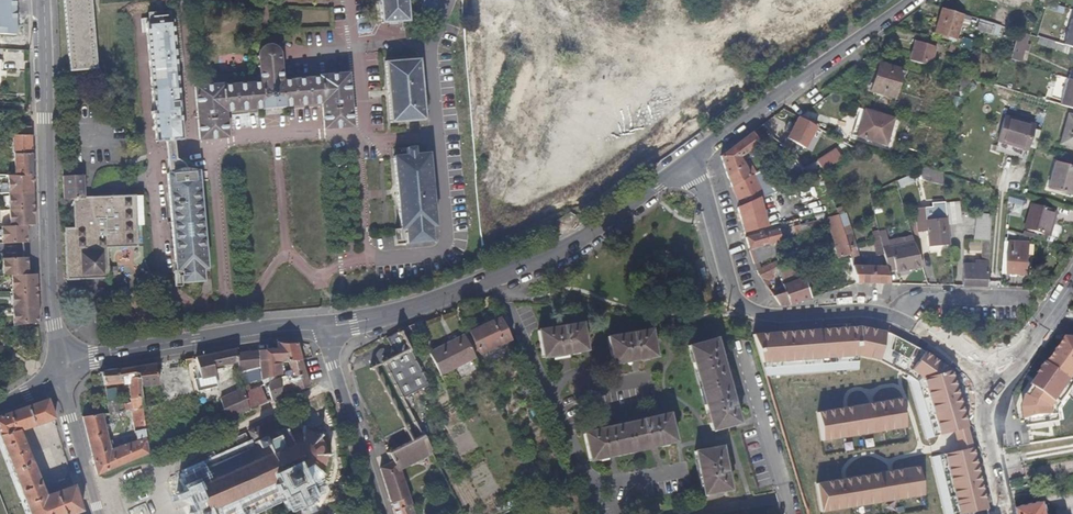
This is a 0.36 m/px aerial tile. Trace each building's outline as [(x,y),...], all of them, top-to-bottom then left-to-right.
[(67,75),(99,72),(94,0),(62,0),(67,75)] [(406,0),(380,0),(382,25),(408,24),(406,0)] [(956,39),(964,15),(942,8),(935,33),(942,35),(941,38),(947,40),(948,37),(956,39)] [(1072,44),(1072,13),(1064,41),(1072,44)] [(157,18),(146,19),(154,127),(156,144),(163,144),(175,143),(185,142),(183,117),(182,108),(179,72),(174,22),(157,22),(157,18)] [(998,37),(1001,26),(980,20),(977,30),(998,37)] [(1028,53),(1030,45),(1026,44),(1029,35),(1018,32),(1010,59),(1021,62),(1024,51),(1028,53)] [(1063,45),(1039,38),(1037,44),(1068,53),(1070,47),(1063,45)] [(910,61),(929,67),(930,66),(935,46),(916,41),(910,61)] [(182,108),(183,117),(199,116),(200,142),(227,139),(226,114),(323,108),(324,131),(353,128),(348,75),(319,76),(319,80),(283,81),(279,53),(273,46),(264,47),(260,49),(258,53),(261,84),(195,88),(196,107),(182,108)] [(421,60),(384,63),(389,125),(426,122),(421,60)] [(894,99),(903,70),(879,63),(870,91),(894,99)] [(966,94),(971,79),(958,75),(956,84),(960,86),(959,92),(966,94)] [(1061,106),(1072,108),(1072,80),(1066,79),(1061,106)] [(950,112),(958,114),(962,98),(954,96),(950,112)] [(856,137),(865,110),(860,108),(852,136),(856,137)] [(886,146),(894,118),(865,110),(856,137),(886,146)] [(1068,114),(1059,145),(1072,149),(1072,116),(1068,114)] [(1028,150),(1035,126),(1004,117),(997,141),(1028,150)] [(786,139),(804,149),(816,127),(798,118),(786,139)] [(32,142),(31,130),(13,129),(14,155),(15,156),(16,177),(33,178),(32,142)] [(750,176),(744,163),(740,157),(761,144),(753,132),(721,156),(725,174),(732,187),(750,176)] [(175,143),(163,144),(166,176),(189,173),(184,165),(177,160),(175,143)] [(406,156),(393,158),(399,230),(393,231),(395,248),(433,243),(432,229),(437,227),(429,156),(417,156),(415,148),(405,150),(406,156)] [(826,169),(838,161),(833,152),(821,160),(826,169)] [(1072,190),(1072,167),(1055,162),(1047,189),(1071,196),(1072,190)] [(944,186),(943,173),(925,168),(919,171),(922,180),(944,186)] [(189,173),(166,176),(175,272),(180,272),(181,286),(200,284),(200,283),(200,270),(208,270),(203,219),(200,190),(200,172),(189,173)] [(898,189),(915,182),(911,174),(895,181),(898,189)] [(765,217),(760,198),(764,196),(753,175),(750,176),(732,187),(741,206),(738,207),(742,224),(765,217)] [(33,194),(33,178),(16,177),(8,177),(9,195),(33,194)] [(112,253),(137,248),(136,227),(135,196),(85,198),(83,178),(60,178),(60,180),(61,202),(74,202),(74,229),(63,230),(66,282),(108,280),(108,250),(112,250),(112,253)] [(1024,207),(1026,198),(1010,193),(1009,203),(1024,207)] [(34,210),(33,194),(9,195),(9,211),(34,210)] [(144,227),(143,197),(135,196),(136,227),(144,227)] [(960,223),(959,203),(946,204),(948,218),(948,224),(960,223)] [(1051,238),(1058,213),(1032,206),(1025,230),(1051,238)] [(853,233),(846,213),(845,214),(842,207),(836,209),(838,216),(845,236),(853,233)] [(951,245),(949,225),(948,224),(948,218),(926,220),(925,208),(916,209),(918,233),(927,232),(928,247),(951,245)] [(34,226),(34,210),(9,211),(10,227),(26,226),(34,226)] [(987,286),(992,216),(976,214),(974,240),(982,241),(981,253),(983,261),(975,261),(975,265),(963,264),(962,286),(987,286)] [(857,283),(852,266),(851,258),(845,236),(838,216),(826,218),(839,262),(835,263),(838,272),(826,276),(824,270),(804,278),(811,299),(837,290),(857,283)] [(768,227),(765,217),(742,224),(745,233),(768,227)] [(812,230),(810,223),(801,225),(803,236),(804,238),(814,235),(812,230)] [(803,236),(801,225),(795,227),(794,227),(797,238),(803,236)] [(27,243),(26,226),(10,227),(2,227),(2,244),(27,243)] [(782,242),(778,229),(746,238),(749,250),(782,242)] [(884,255),(879,234),(878,230),(872,232),(877,256),(884,255)] [(922,267),(914,243),(889,249),(886,232),(879,234),(884,255),(886,267),(887,272),(895,270),(896,272),(922,267)] [(887,272),(886,267),(861,266),(853,233),(845,236),(851,258),(852,266),(857,283),(890,284),(887,272)] [(981,253),(982,241),(974,240),(966,240),(965,252),(981,253)] [(1027,277),(1030,244),(1005,243),(1002,275),(1027,277)] [(776,256),(772,245),(749,250),(754,264),(759,262),(776,256)] [(28,276),(27,259),(11,260),(2,260),(3,277),(11,277),(28,276)] [(778,267),(780,266),(778,261),(761,269),(757,271),(759,276),(778,267)] [(783,285),(795,281),(791,266),(779,270),(780,275),(783,285)] [(768,281),(780,275),(779,270),(778,267),(759,276),(766,286),(770,283),(768,281)] [(213,296),(208,270),(200,270),(200,283),(200,284),(201,296),(213,296)] [(37,292),(36,276),(28,276),(11,277),(12,293),(37,292)] [(811,299),(804,278),(795,281),(783,285),(782,285),(785,292),(773,296),(779,306),(790,305),(811,299)] [(38,305),(37,294),(37,292),(12,293),(12,310),(38,309),(38,305)] [(37,325),(37,309),(12,310),(13,326),(30,326),(37,325)] [(511,340),(500,317),(493,321),(469,332),(480,355),(511,340)] [(587,351),(582,323),(538,330),(542,359),(587,351)] [(420,340),(414,324),(400,329),(407,345),(420,340)] [(860,324),(753,331),(755,338),(764,362),(860,356),(880,360),(901,372),(917,381),(935,436),(955,433),(971,429),(953,369),(887,330),(860,324)] [(394,355),(381,362),(401,400),(429,386),(407,345),(400,329),(397,330),(398,332),(385,338),(394,355)] [(654,341),(652,329),(608,337),(612,365),(657,357),(654,341)] [(476,358),(464,334),(429,352),(441,376),(476,358)] [(1027,427),(1059,421),(1058,409),(1072,387),(1072,338),(1068,337),(1023,397),(1021,407),(1027,427)] [(733,399),(723,363),(729,362),(727,355),(721,356),(717,338),(688,346),(711,432),(740,424),(735,406),(741,404),(739,397),(733,399)] [(283,363),(288,362),(302,360),(297,343),(276,342),(277,350),(258,351),(259,368),(239,372),(243,388),(248,410),(267,402),(260,386),(250,390),(248,383),(261,380),(280,373),(279,364),(280,364),(280,363),(281,363),(283,363)] [(259,368),(258,351),(236,354),(236,349),(196,358),(200,378),(195,379),(198,392),(218,387),(215,374),(213,368),(238,362),(239,372),(259,368)] [(310,387),(302,360),(288,362),(290,370),(292,376),(280,379),(281,397),(285,395),(310,387)] [(280,379),(292,376),(290,370),(284,371),(283,363),(281,363),(280,363),(280,364),(279,364),(280,373),(261,380),(263,386),(270,383),(280,379)] [(281,397),(280,379),(270,383),(267,388),(271,401),(281,397)] [(248,410),(243,388),(220,399),(225,420),(248,410)] [(846,405),(818,409),(825,440),(907,427),(902,396),(870,401),(846,405)] [(31,459),(20,431),(55,420),(48,400),(0,417),(0,438),(23,495),(30,513),(76,513),(82,511),(74,485),(72,478),(43,489),(31,459)] [(97,475),(149,454),(146,438),(144,416),(143,408),(131,410),(134,431),(137,438),(135,442),(111,450),(102,415),(83,418),(97,475)] [(672,424),(669,413),(583,433),(589,462),(676,442),(672,424)] [(239,511),(241,513),(243,513),(242,510),(249,507),(251,512),(253,510),(251,506),(258,503),(260,506),(262,505),(261,502),(267,499),(269,504),(272,503),(270,498),(277,495),(278,498),(281,497),(279,494),(286,491),(290,499),(289,502),(290,505),(293,505),(295,504),(296,502),(303,498),(305,502),(308,500),(306,497),(310,496),(308,493),(305,495),(300,484),(306,482),(308,487),(312,485),(309,480),(310,480),(312,479),(315,477),(317,476),(318,474),(323,478),(325,475),(320,471),(321,470),(322,468),(323,467),(324,464),(325,461),(325,460),(325,458),(325,457),(331,457),(331,454),(325,454),(325,453),(325,452),(325,450),(324,449),(324,447),(323,444),(322,443),(320,441),(319,439),(323,435),(320,433),(316,437),(315,436),(313,434),(312,434),(311,433),(309,432),(307,431),(305,431),(303,430),(304,425),(300,425),(300,430),(299,430),(297,431),(294,431),(291,432),(288,433),(286,427),(283,428),(285,434),(279,436),(272,421),(248,432),(255,447),(249,450),(246,445),(244,446),(246,451),(239,454),(237,449),(234,451),(236,455),(230,458),(228,453),(225,455),(227,460),(221,462),(219,457),(216,459),(218,463),(211,466),(209,462),(206,463),(208,468),(201,471),(199,466),(196,467),(198,472),(191,475),(190,471),(187,472),(188,476),(184,478),(186,481),(190,479),(194,489),(188,491),(189,495),(193,493),(200,510),(196,511),(197,513),(198,513),(199,513),(200,513),(233,513),(239,511)] [(975,448),(971,429),(955,433),(960,451),(975,448)] [(400,470),(431,454),(430,451),(431,450),(424,435),(422,436),(412,441),(412,440),(411,441),(391,451),(390,450),(388,451),(389,452),(388,453),(389,455),(390,454),(393,462),(380,469),(391,504),(403,500),(406,507),(411,505),(400,470)] [(732,468),(731,464),(726,465),(722,446),(694,452),(702,496),(730,491),(727,472),(732,471),(732,468)] [(946,453),(959,513),(963,513),(987,509),(975,448),(960,451),(946,453)] [(843,478),(816,482),(820,510),(926,494),(922,466),(889,471),(843,478)] [(411,505),(406,507),(403,500),(391,504),(394,513),(414,513),(411,505)] [(1046,504),(1016,511),(1017,513),(1049,513),(1046,504)]
